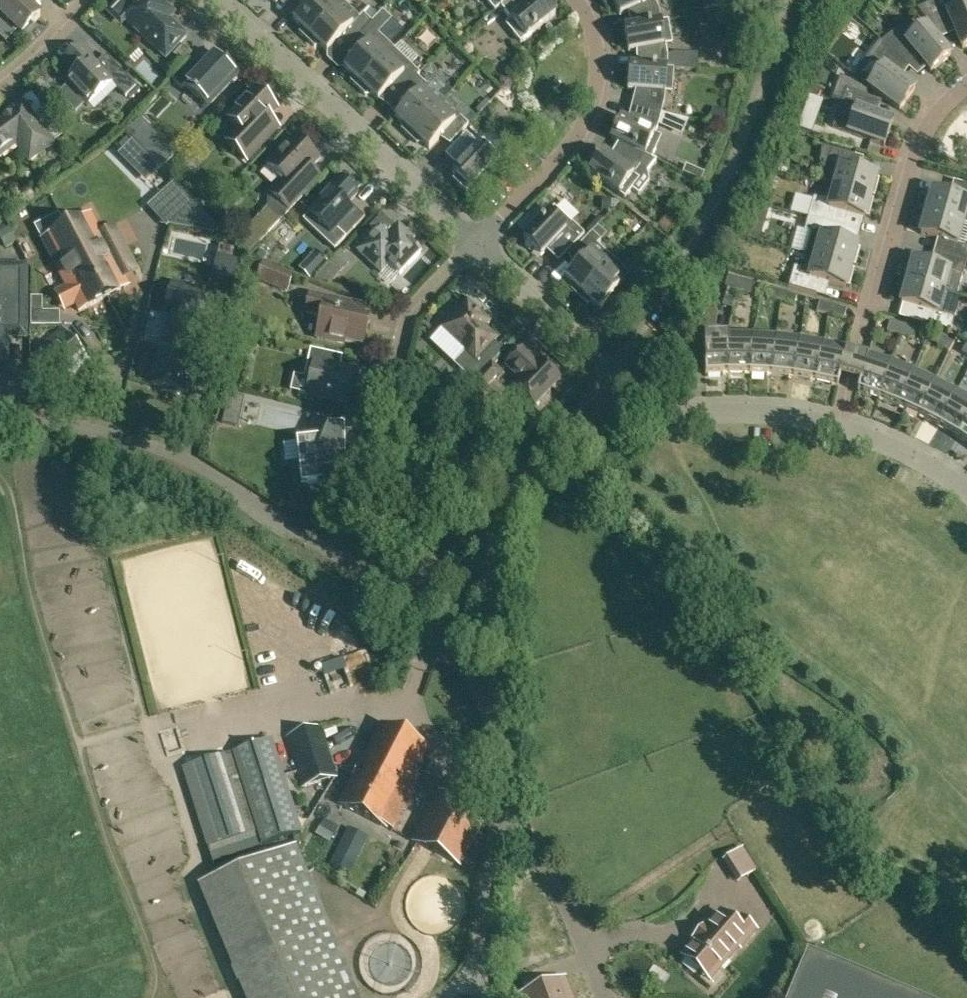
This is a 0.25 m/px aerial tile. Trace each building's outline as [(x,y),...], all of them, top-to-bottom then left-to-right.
[(22,35),(40,15),(34,10),(43,0),(0,0),(0,14),(22,35)] [(166,57),(186,35),(159,10),(161,8),(162,7),(163,6),(163,4),(162,3),(162,2),(161,1),(160,0),(119,0),(129,10),(123,17),(166,57)] [(306,6),(293,20),(299,25),(299,32),(307,39),(343,1),(342,0),(300,0),(306,6)] [(508,0),(487,0),(487,1),(495,10),(500,6),(508,0)] [(500,6),(514,23),(513,33),(521,42),(555,14),(544,0),(534,0),(531,3),(528,0),(508,0),(500,6)] [(627,11),(631,9),(633,13),(635,26),(661,21),(659,10),(655,0),(613,0),(620,15),(627,11)] [(962,48),(966,46),(966,4),(957,8),(951,0),(935,0),(916,8),(935,31),(952,24),(962,48)] [(349,46),(369,24),(372,22),(363,13),(360,17),(343,1),(307,39),(314,47),(321,46),(327,52),(340,38),(349,46)] [(383,10),(372,22),(369,24),(349,46),(357,54),(344,68),(350,74),(350,80),(358,88),(394,49),(378,33),(392,19),(383,10)] [(496,11),(490,16),(493,20),(499,15),(496,11)] [(744,24),(746,14),(737,12),(735,20),(736,22),(744,24)] [(641,53),(641,66),(674,68),(675,57),(668,57),(665,40),(670,31),(668,20),(661,21),(635,26),(624,28),(628,51),(641,49),(641,53)] [(546,27),(551,33),(554,30),(550,24),(546,27)] [(902,24),(881,41),(903,61),(914,51),(919,57),(927,66),(931,71),(951,55),(925,25),(914,35),(902,24)] [(864,61),(854,75),(868,86),(900,109),(915,89),(900,78),(894,73),(903,61),(881,41),(866,62),(864,61)] [(80,45),(63,61),(75,73),(65,82),(87,105),(112,82),(126,96),(136,86),(118,67),(108,77),(91,59),(92,58),(80,45)] [(391,86),(400,94),(417,76),(420,73),(404,59),(394,49),(358,88),(365,95),(372,95),(378,100),(391,86)] [(198,66),(193,60),(190,57),(171,77),(181,88),(184,85),(207,106),(238,74),(215,51),(202,65),(198,66)] [(665,87),(673,80),(674,68),(641,66),(629,65),(628,89),(636,90),(640,90),(637,107),(661,113),(664,102),(665,87)] [(443,100),(417,76),(400,94),(408,102),(395,116),(401,122),(401,129),(409,136),(443,100)] [(839,109),(832,127),(848,132),(884,145),(893,121),(876,115),(868,112),(873,98),(865,95),(846,88),(842,100),(839,109)] [(248,160),(266,140),(278,128),(268,118),(276,109),(255,90),(228,118),(239,128),(227,140),(248,160)] [(809,96),(797,128),(811,133),(823,101),(809,96)] [(442,135),(451,143),(469,124),(443,100),(409,136),(416,143),(423,143),(429,149),(442,135)] [(16,143),(29,160),(53,143),(52,142),(62,135),(42,108),(32,115),(23,102),(0,119),(0,156),(16,143)] [(611,140),(621,144),(645,155),(651,158),(656,147),(653,138),(659,123),(661,113),(637,107),(632,123),(620,118),(611,140)] [(712,107),(708,123),(722,126),(726,111),(712,107)] [(466,133),(449,151),(461,162),(452,172),(470,188),(500,156),(483,139),(478,145),(466,133)] [(288,210),(305,192),(321,176),(310,166),(318,158),(301,141),(296,141),(293,138),(268,164),(280,176),(280,182),(269,193),(276,199),(266,209),(233,243),(246,255),(288,210)] [(134,171),(148,157),(132,140),(130,142),(127,139),(120,146),(123,149),(118,155),(134,171)] [(614,159),(610,157),(603,152),(589,171),(625,198),(631,189),(639,194),(649,181),(648,171),(640,166),(645,155),(621,144),(616,156),(614,159)] [(877,175),(859,170),(851,168),(855,155),(824,146),(820,160),(824,161),(822,168),(837,176),(834,187),(871,197),(871,195),(874,196),(879,178),(876,178),(877,175)] [(176,182),(194,163),(182,151),(163,170),(176,182)] [(681,171),(700,179),(703,171),(684,163),(681,171)] [(346,205),(358,192),(341,177),(329,190),(330,191),(303,220),(334,249),(365,217),(355,207),(352,210),(346,205)] [(950,195),(933,191),(932,193),(929,192),(924,209),(927,210),(927,212),(963,222),(966,212),(966,184),(962,182),(958,198),(950,195)] [(871,197),(834,187),(831,197),(814,196),(808,217),(836,224),(839,211),(865,218),(865,216),(869,217),(873,199),(870,198),(871,197)] [(34,194),(31,190),(26,189),(21,192),(20,197),(23,201),(28,202),(33,199),(34,194)] [(176,199),(186,209),(193,203),(183,192),(176,199)] [(603,198),(603,210),(612,210),(612,208),(612,200),(612,198),(603,198)] [(757,204),(748,233),(761,237),(770,207),(757,204)] [(550,246),(562,258),(584,234),(572,222),(571,223),(554,206),(523,239),(541,255),(550,246)] [(659,225),(667,233),(679,220),(671,212),(659,225)] [(966,261),(966,246),(957,243),(963,222),(927,212),(926,214),(923,213),(918,230),(921,231),(921,234),(946,241),(942,254),(966,261)] [(113,228),(101,234),(91,214),(66,227),(86,264),(90,262),(108,296),(128,285),(124,278),(136,272),(132,264),(117,236),(113,228)] [(836,224),(808,217),(804,230),(811,232),(806,253),(815,256),(851,266),(852,264),(855,265),(860,248),(857,247),(857,245),(832,238),(836,224)] [(6,229),(0,232),(0,239),(5,248),(17,242),(9,227),(6,229)] [(42,240),(66,287),(67,289),(63,292),(67,300),(74,302),(75,304),(79,311),(108,296),(90,262),(86,264),(66,227),(42,240)] [(400,274),(420,253),(410,243),(413,239),(402,229),(389,242),(376,230),(358,250),(382,273),(389,264),(400,274)] [(573,269),(565,277),(571,283),(571,290),(579,297),(608,266),(614,260),(597,244),(601,240),(592,232),(570,255),(578,263),(573,269)] [(220,245),(217,255),(232,258),(235,248),(220,245)] [(332,261),(337,266),(348,255),(342,249),(332,261)] [(299,268),(310,279),(327,261),(316,251),(299,268)] [(966,261),(942,254),(939,267),(913,260),(913,262),(909,261),(905,279),(908,280),(907,281),(944,292),(957,295),(966,261)] [(820,280),(828,283),(845,287),(846,285),(849,286),(854,269),(851,268),(851,266),(815,256),(812,267),(794,266),(789,286),(816,294),(820,280)] [(608,266),(579,297),(587,304),(593,304),(599,310),(607,301),(612,296),(621,304),(638,286),(629,277),(631,276),(614,260),(608,266)] [(287,291),(293,276),(263,264),(257,279),(287,291)] [(7,360),(7,337),(7,328),(26,328),(26,266),(0,266),(0,360),(7,360)] [(738,289),(741,279),(727,275),(725,285),(738,289)] [(755,283),(741,279),(738,289),(740,290),(752,293),(755,283)] [(957,295),(944,292),(907,281),(907,283),(904,282),(899,300),(902,301),(901,303),(927,310),(923,323),(951,331),(956,311),(954,310),(958,296),(957,295)] [(186,393),(192,372),(195,358),(200,337),(187,334),(191,318),(195,319),(202,292),(172,285),(166,312),(169,313),(168,317),(150,312),(142,343),(161,348),(151,384),(163,387),(162,390),(174,393),(175,390),(186,393)] [(780,301),(783,291),(770,287),(767,297),(780,301)] [(783,291),(780,301),(794,305),(797,295),(783,291)] [(363,345),(369,319),(344,314),(347,302),(310,294),(306,313),(321,317),(316,337),(344,344),(345,340),(363,345)] [(31,297),(31,312),(40,312),(40,297),(31,297)] [(482,315),(467,301),(442,328),(465,350),(453,363),(474,382),(475,381),(492,363),(482,353),(496,338),(477,321),(482,315)] [(830,315),(833,305),(819,301),(816,311),(830,315)] [(833,305),(830,315),(844,318),(847,308),(833,305)] [(901,334),(903,324),(890,320),(887,330),(901,334)] [(903,324),(901,334),(914,338),(917,328),(903,324)] [(32,355),(57,387),(89,361),(63,330),(32,355)] [(954,343),(941,335),(936,344),(948,352),(954,343)] [(727,373),(727,337),(704,338),(705,375),(727,373)] [(749,374),(751,337),(727,337),(727,373),(749,374)] [(749,374),(771,375),(775,339),(751,337),(749,374)] [(793,378),(799,341),(775,339),(771,375),(793,378)] [(815,381),(822,345),(799,341),(793,378),(815,381)] [(815,381),(838,386),(840,376),(843,365),(856,369),(863,371),(866,360),(859,358),(846,354),(847,351),(822,345),(815,381)] [(334,364),(337,354),(310,348),(304,377),(306,380),(310,381),(307,393),(346,402),(353,372),(337,368),(334,364)] [(537,362),(523,348),(506,365),(521,379),(515,385),(535,404),(560,378),(540,359),(537,362)] [(867,356),(866,360),(863,371),(856,369),(843,365),(840,376),(853,379),(860,381),(857,392),(879,399),(891,364),(867,356)] [(500,371),(492,363),(475,381),(484,389),(500,371)] [(891,364),(879,399),(900,407),(914,373),(891,364)] [(920,416),(935,383),(914,373),(900,407),(920,416)] [(939,426),(957,394),(935,383),(920,416),(939,426)] [(966,423),(966,400),(957,394),(939,426),(958,438),(966,423)] [(228,397),(224,412),(239,415),(242,400),(228,397)] [(361,436),(360,417),(344,413),(344,417),(357,436),(361,436)] [(322,438),(297,440),(297,442),(282,443),(284,463),(299,462),(301,485),(324,482),(323,478),(323,474),(329,474),(329,476),(345,475),(345,465),(344,435),(344,425),(330,426),(333,421),(332,421),(327,429),(322,438)] [(958,438),(966,443),(966,423),(958,438)] [(387,827),(393,829),(419,778),(414,775),(429,747),(381,723),(339,804),(387,828),(387,827)] [(303,786),(335,777),(320,726),(287,736),(303,786)] [(302,831),(274,739),(232,752),(260,844),(302,831)] [(254,832),(230,754),(183,769),(207,847),(254,832)] [(460,865),(486,815),(439,791),(413,841),(460,865)] [(336,825),(323,819),(316,835),(329,841),(336,825)] [(369,836),(348,825),(329,862),(350,873),(369,836)] [(297,847),(198,886),(241,997),(357,997),(297,847)] [(729,868),(747,857),(742,849),(724,860),(729,868)] [(384,868),(379,876),(384,880),(389,872),(384,868)] [(710,979),(719,968),(739,945),(741,947),(755,930),(741,918),(735,925),(721,912),(683,956),(710,979)] [(807,953),(788,997),(916,997),(807,953)] [(518,997),(571,997),(565,979),(518,996),(518,997)]
